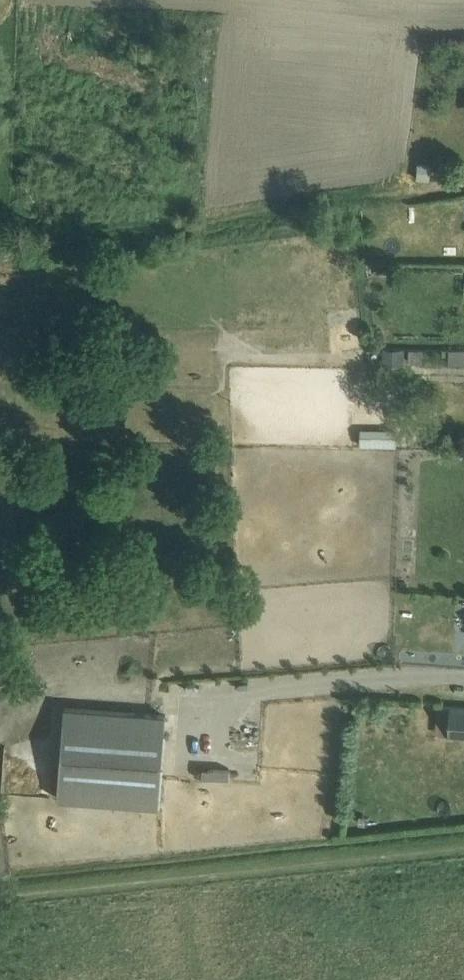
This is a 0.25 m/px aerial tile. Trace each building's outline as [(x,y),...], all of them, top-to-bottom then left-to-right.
[(417,162),(416,178),(429,179),(430,163),(417,162)] [(383,363),(404,363),(405,348),(384,348),(383,363)] [(362,423),(362,443),(399,442),(399,423),(362,423)] [(63,706),(56,798),(158,807),(165,714),(63,706)] [(437,706),(435,734),(463,736),(463,708),(437,706)] [(231,765),(201,766),(201,776),(231,776),(231,765)]
